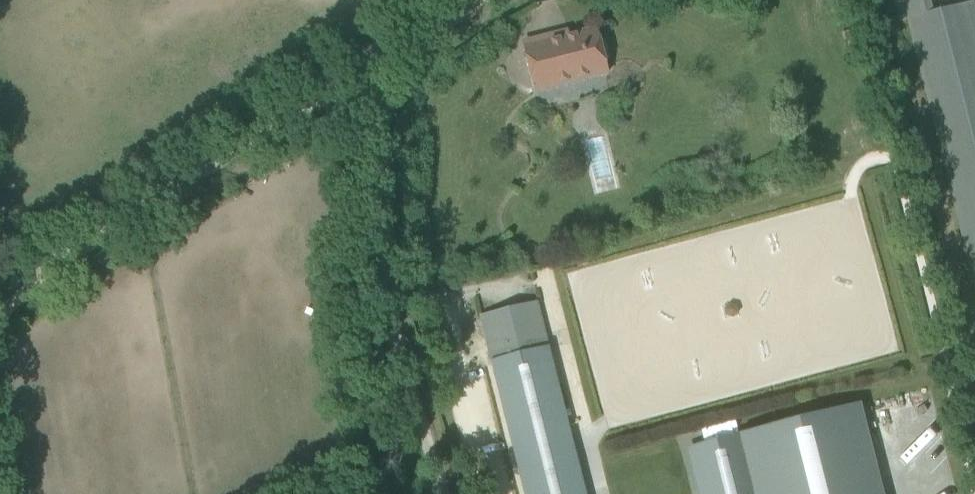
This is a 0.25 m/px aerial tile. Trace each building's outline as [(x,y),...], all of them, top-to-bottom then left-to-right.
[(907,19),(962,232),(974,285),(974,8),(974,2),(931,13),(907,19)] [(555,35),(523,43),(535,89),(608,72),(597,29),(556,39),(555,35)] [(850,32),(843,34),(847,50),(855,48),(850,32)] [(481,318),(525,493),(585,493),(537,303),(481,318)] [(694,446),(707,493),(883,493),(860,404),(694,446)]
